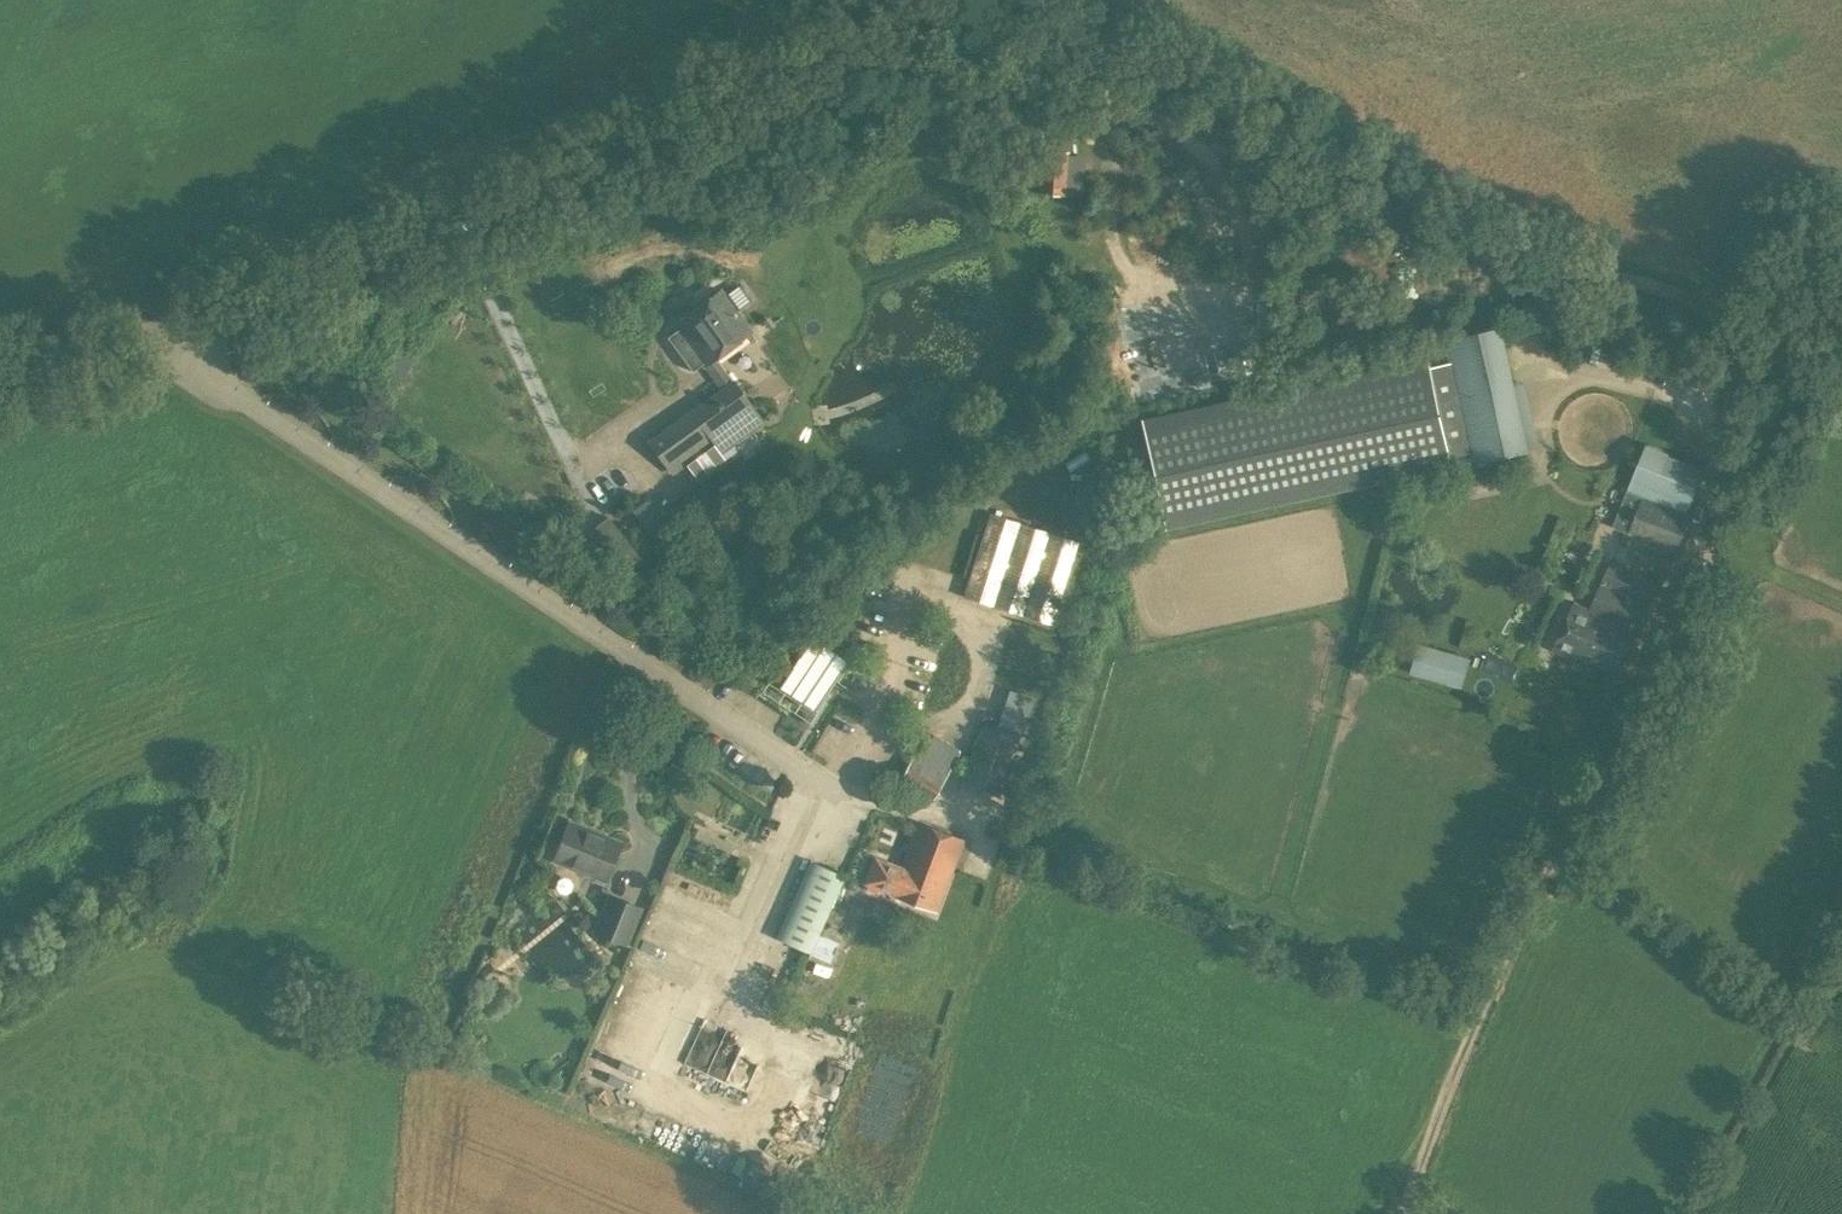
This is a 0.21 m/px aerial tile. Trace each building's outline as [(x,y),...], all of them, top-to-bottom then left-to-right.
[(1038,194),(1046,195),(1057,196),(1081,197),(1083,157),(1068,156),(1068,152),(1060,152),(1050,151),(1041,151),(1038,194)] [(674,325),(677,329),(665,338),(690,373),(750,329),(722,290),(674,325)] [(1445,339),(1450,362),(1431,366),(1430,361),(1141,423),(1163,523),(1452,461),(1451,456),(1469,452),(1471,462),(1527,450),(1527,449),(1522,450),(1496,328),(1445,339)] [(732,380),(649,440),(671,472),(713,442),(721,452),(762,422),(732,380)] [(1701,472),(1644,448),(1613,524),(1676,550),(1689,516),(1684,514),(1701,472)] [(977,512),(951,595),(1041,623),(1066,539),(977,512)] [(631,571),(644,561),(607,516),(595,526),(631,571)] [(1616,677),(1659,583),(1611,561),(1589,608),(1574,601),(1552,648),(1616,677)] [(812,637),(779,686),(815,711),(848,661),(812,637)] [(1411,668),(1463,682),(1471,652),(1419,638),(1411,668)] [(996,714),(1022,723),(1032,697),(1005,687),(996,714)] [(1019,736),(982,723),(962,783),(998,795),(1019,736)] [(956,757),(922,738),(897,783),(931,802),(956,757)] [(863,884),(936,910),(963,838),(918,822),(901,867),(873,857),(863,884)] [(587,831),(566,823),(552,862),(605,881),(619,843),(601,836),(601,839),(586,833),(587,831)] [(810,952),(844,875),(810,859),(775,937),(810,952)] [(642,910),(610,897),(596,933),(627,946),(642,910)]
